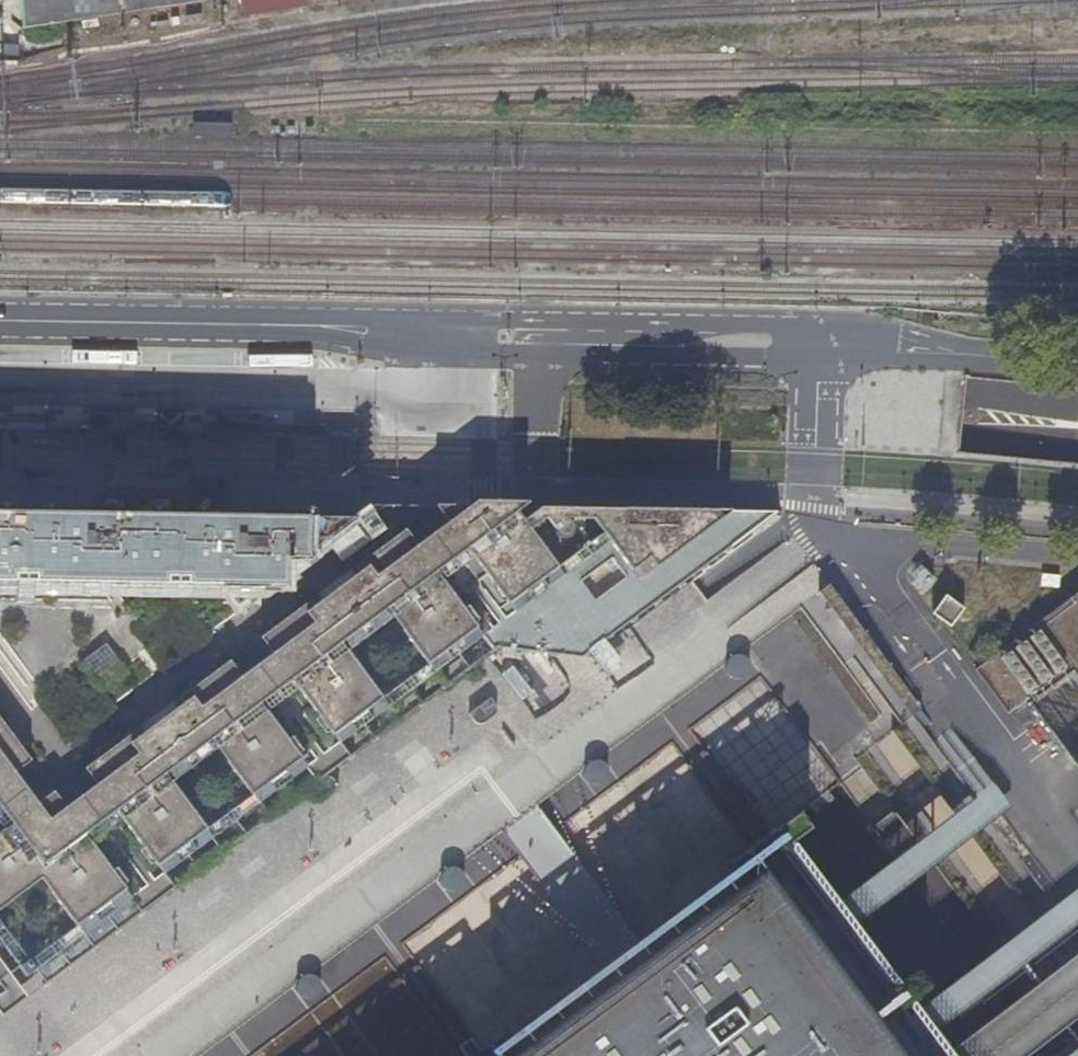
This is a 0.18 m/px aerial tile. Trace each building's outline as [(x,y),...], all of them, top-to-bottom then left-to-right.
[(23,27),(206,0),(21,0),(23,27)] [(194,124),(194,135),(231,135),(231,124),(194,124)] [(446,521),(545,652),(582,656),(782,510),(531,506),(483,506),(434,505),(446,521)] [(351,516),(317,516),(312,508),(308,507),(303,507),(300,508),(297,512),(296,513),(274,513),(212,512),(123,511),(52,510),(0,510),(0,533),(92,535),(187,536),(320,538),(351,516)] [(545,652),(446,521),(430,533),(415,544),(484,636),(491,646),(545,652)] [(484,636),(415,544),(403,529),(391,538),(387,534),(360,553),(364,558),(353,566),(357,572),(334,588),(313,604),(309,599),(297,608),(293,603),(266,623),(270,629),(259,637),(270,652),(338,744),(484,636)] [(92,535),(0,533),(0,574),(0,588),(91,590),(92,535)] [(112,590),(186,591),(187,536),(92,535),(91,590),(112,590)] [(187,536),(186,591),(252,592),(259,586),(284,586),(285,558),(305,557),(306,550),(320,538),(187,536)] [(969,592),(952,582),(941,603),(958,613),(969,592)] [(988,662),(998,680),(1077,786),(1077,592),(988,662)] [(123,668),(105,643),(80,661),(99,687),(123,668)] [(753,660),(754,657),(753,654),(752,651),(750,648),(747,647),(745,645),(742,645),(739,645),(736,647),(733,648),(731,651),(730,653),(729,656),(729,659),(730,662),(732,665),(734,667),(737,669),(740,669),(743,669),(748,667),(751,665),(752,663),(753,660)] [(338,744),(270,652),(239,674),(306,767),(314,778),(315,779),(347,756),(338,744)] [(306,767),(239,674),(228,660),(215,669),(211,664),(185,684),(189,689),(178,697),(181,703),(158,720),(137,736),(133,732),(122,740),(118,735),(91,754),(95,761),(84,768),(95,783),(159,876),(306,767)] [(475,723),(497,713),(490,699),(468,709),(475,723)] [(15,773),(30,760),(21,748),(26,743),(6,717),(1,720),(0,719),(0,783),(15,773)] [(928,719),(861,766),(1077,1055),(1077,918),(928,719)] [(589,757),(588,760),(587,763),(588,766),(588,769),(590,771),(592,773),(595,775),(598,776),(601,776),(604,775),(606,773),(609,771),(610,769),(611,766),(612,763),(611,760),(610,757),(608,755),(605,753),(603,752),(599,752),(597,752),(594,753),(591,755),(589,757)] [(38,802),(15,773),(0,783),(0,809),(11,824),(38,802)] [(314,778),(167,887),(168,889),(315,779),(314,778)] [(159,876),(95,783),(64,806),(128,900),(135,911),(136,912),(168,889),(167,887),(159,876)] [(11,824),(0,832),(0,939),(15,959),(27,975),(52,956),(128,900),(64,806),(52,791),(38,802),(11,824)] [(897,1005),(906,999),(932,980),(922,966),(896,985),(887,992),(780,849),(789,841),(813,823),(802,807),(765,834),(756,841),(748,847),(737,855),(748,869),(520,1039),(510,1025),(479,1049),(470,1055),(469,1055),(936,1055),(897,1005)] [(474,872),(474,869),(473,866),(472,863),(470,861),(468,859),(465,858),(462,857),(459,858),(456,859),(454,861),(451,863),(450,866),(450,869),(450,872),(451,875),(452,877),(454,879),(457,881),(460,882),(463,882),(466,881),(469,879),(471,877),(474,872)] [(42,982),(136,912),(135,911),(41,981),(42,982)] [(325,981),(325,978),(325,975),(324,972),(322,970),(319,968),(317,967),(313,967),(310,967),(308,968),(305,970),(303,972),(302,975),(301,978),(301,981),(302,984),(304,986),(306,988),(309,990),(312,991),(315,991),(318,990),(320,989),(323,987),(324,984),(325,981)]
